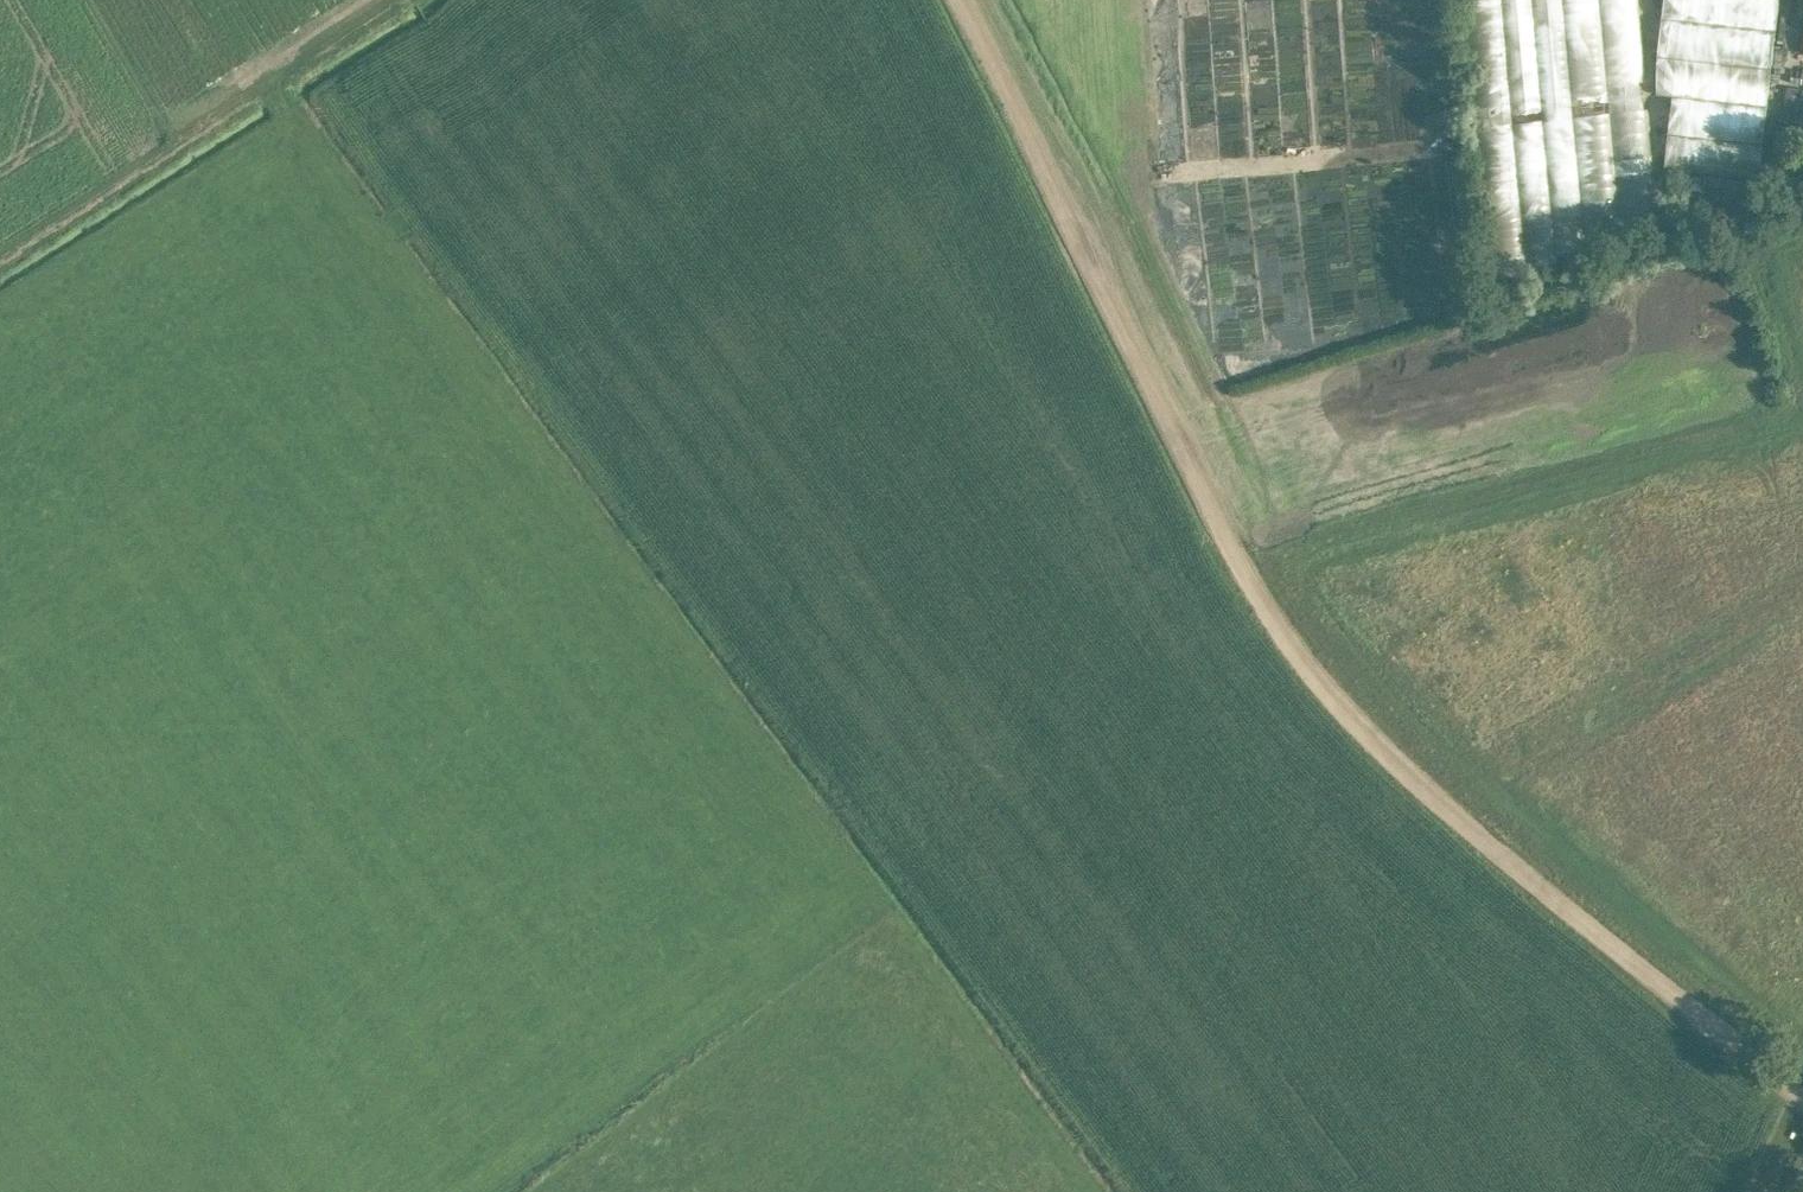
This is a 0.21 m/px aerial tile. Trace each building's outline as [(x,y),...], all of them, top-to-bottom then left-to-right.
[(1493,232),(1522,229),(1521,217),(1551,215),(1552,236),(1579,234),(1578,216),(1601,214),(1598,164),(1588,165),(1587,152),(1615,150),(1613,112),(1644,110),(1636,0),(1475,0),(1493,232)] [(1665,166),(1766,175),(1781,0),(1664,0),(1656,91),(1672,92),(1665,166)]
